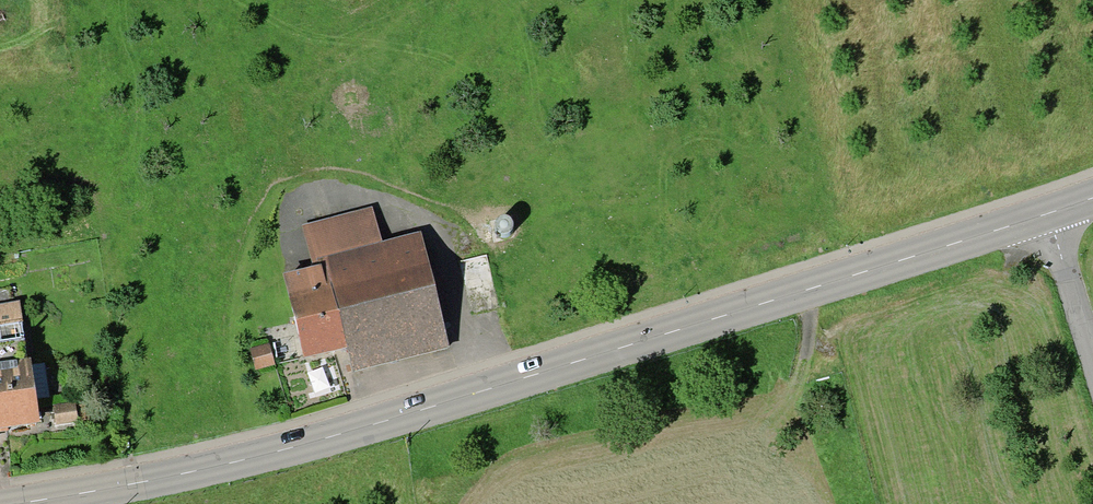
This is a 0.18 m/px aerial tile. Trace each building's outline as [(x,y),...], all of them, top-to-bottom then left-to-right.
[(507,222),(503,221),(499,222),(495,224),(493,227),(493,231),(494,235),(496,238),(499,240),(503,240),(506,240),(509,238),(511,235),(512,232),(511,228),(509,225),(507,222)] [(476,228),(474,231),(474,234),(474,238),(477,241),(480,242),(483,243),(487,242),(490,239),(491,237),(491,233),(488,227),(485,226),(482,225),(479,226),(476,228)] [(471,233),(468,231),(465,230),(461,230),(458,232),(456,235),(455,238),(456,242),(458,245),(463,248),(467,247),(470,246),(472,243),(473,239),(472,236),(471,233)] [(319,273),(283,282),(302,361),(344,350),(350,373),(446,349),(420,242),(322,266),(322,264),(320,264),(320,267),(317,267),(319,273)] [(34,425),(20,326),(0,329),(0,430),(34,425)] [(267,350),(250,355),(254,370),(272,366),(267,350)] [(73,426),(75,425),(72,409),(52,412),(55,427),(73,424),(73,426)]
